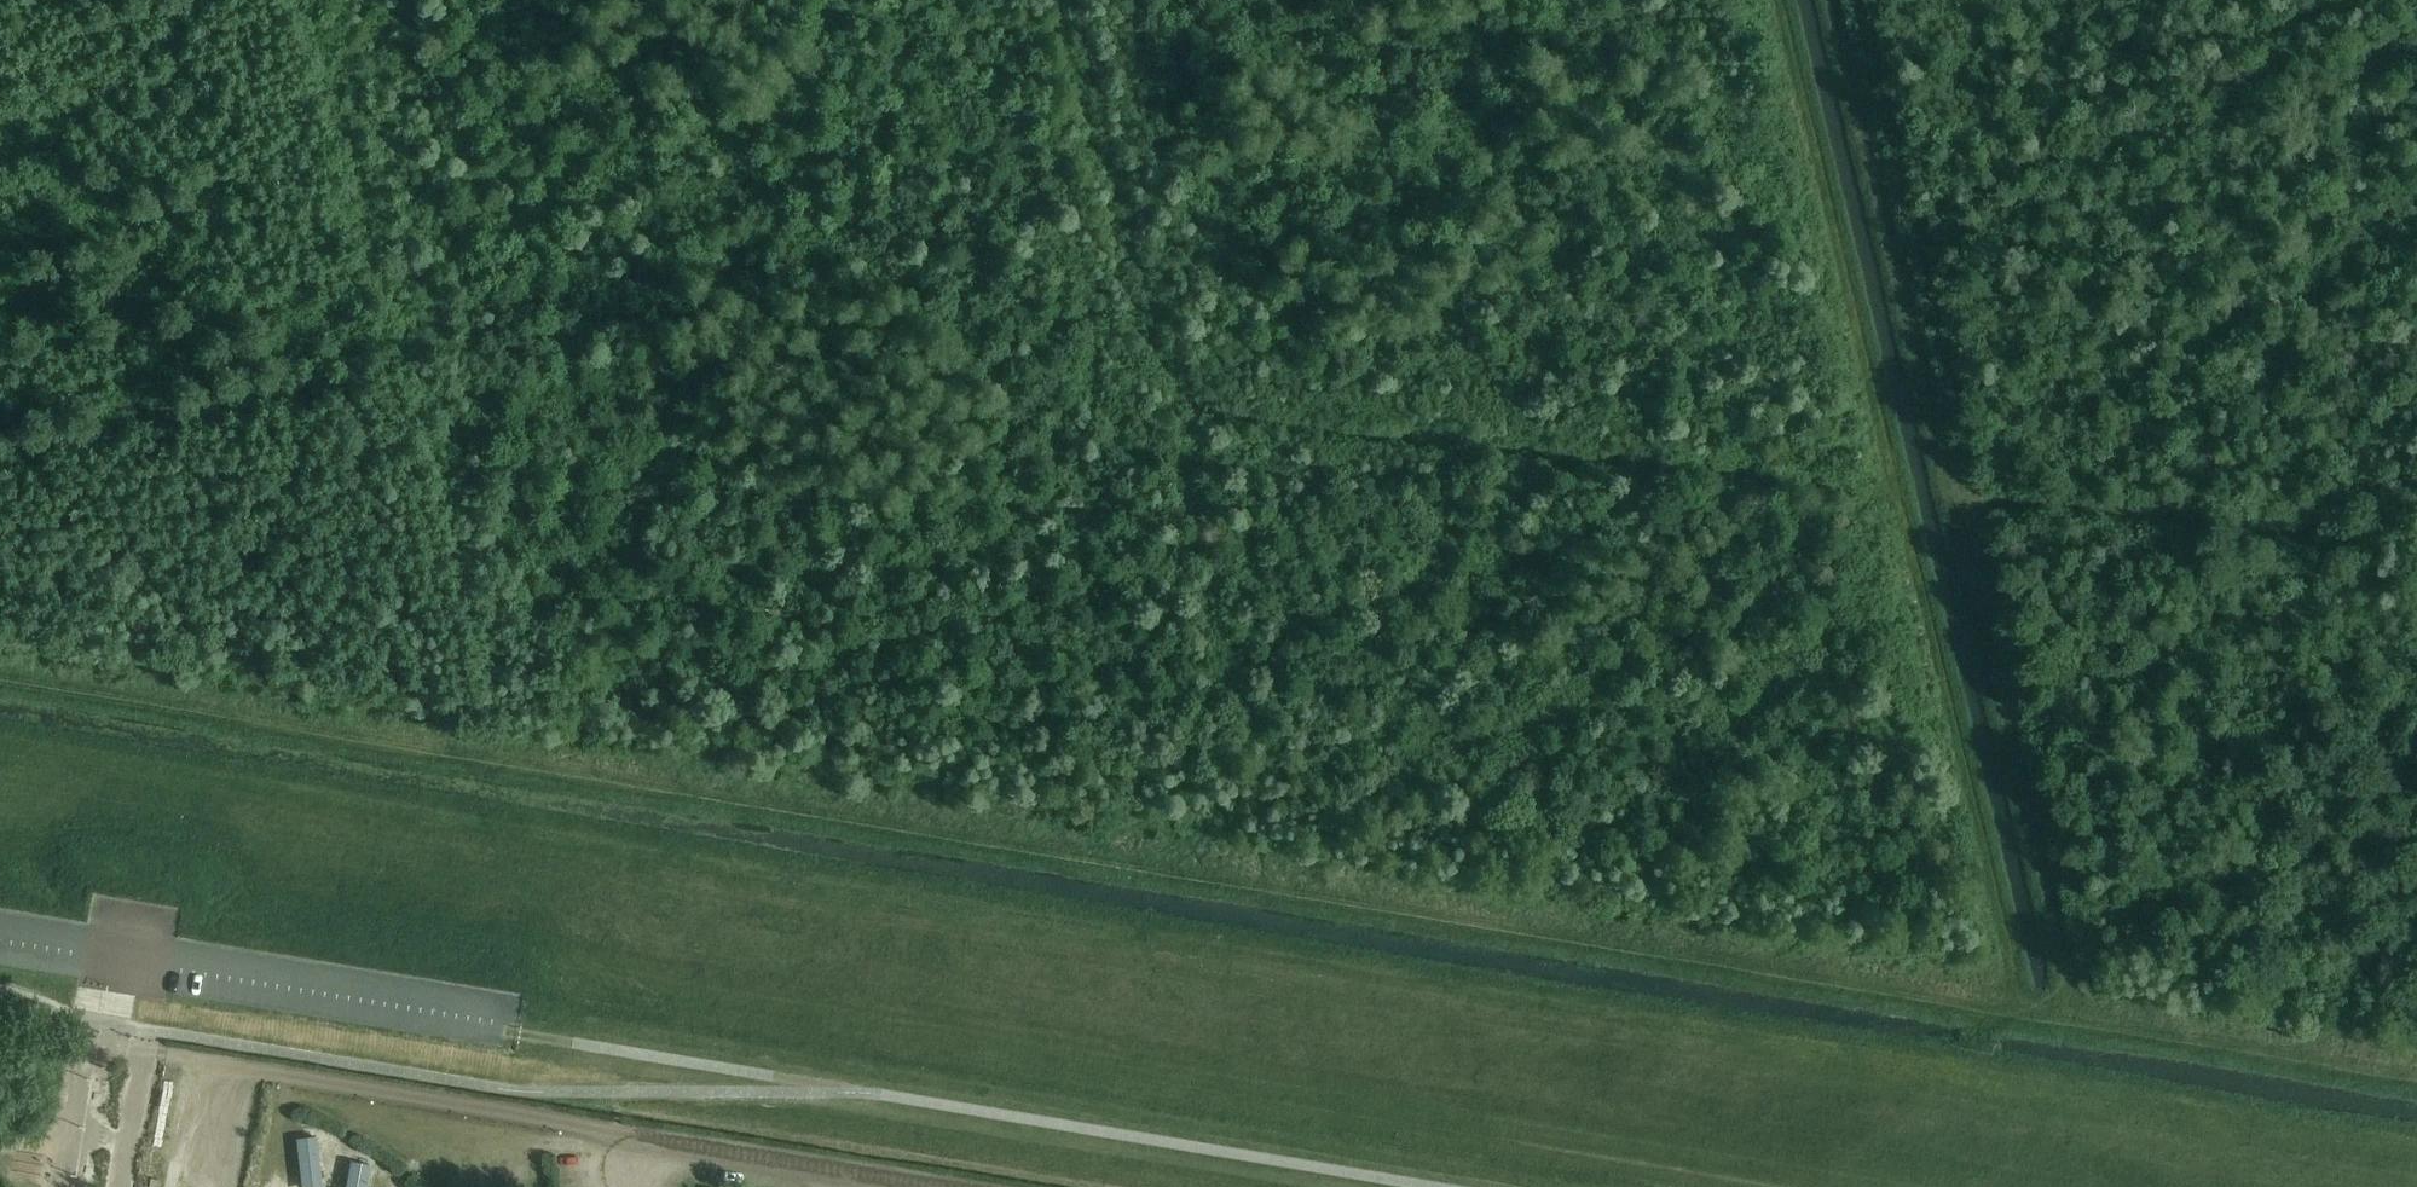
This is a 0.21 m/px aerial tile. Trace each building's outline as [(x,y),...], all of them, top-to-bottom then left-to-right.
[(317,1138),(296,1140),(300,1180),(321,1178),(317,1138)] [(345,1186),(366,1186),(370,1166),(350,1162),(345,1186)]
